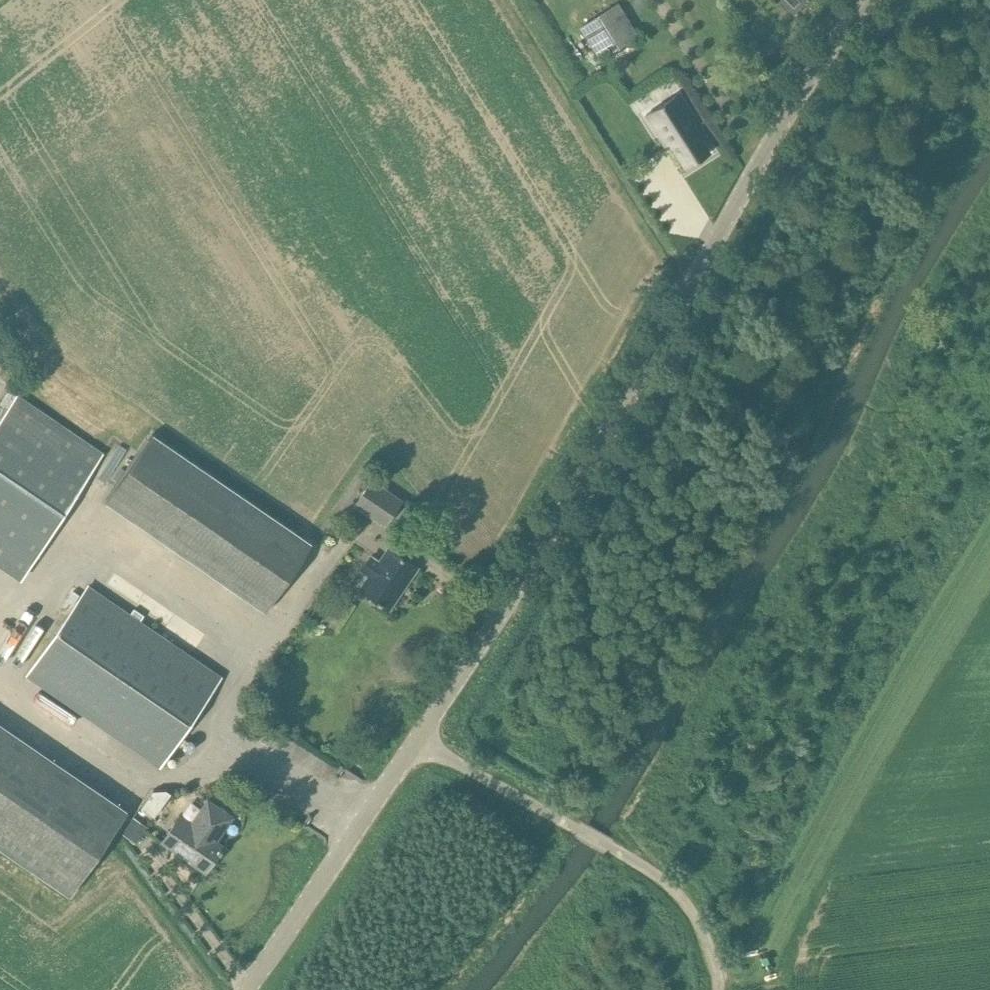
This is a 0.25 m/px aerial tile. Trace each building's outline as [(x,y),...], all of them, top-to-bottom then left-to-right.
[(581,29),(589,42),(600,59),(638,35),(619,5),(581,29)] [(666,145),(671,142),(687,168),(709,153),(696,132),(700,129),(678,94),(647,114),(666,145)] [(21,579),(103,453),(19,396),(0,425),(0,565),(21,579)] [(312,543),(152,433),(105,502),(266,612),(312,543)] [(372,480),(355,505),(385,525),(401,501),(372,480)] [(389,548),(381,560),(371,554),(360,571),(364,574),(355,585),(361,589),(379,601),(377,603),(382,605),(383,604),(390,608),(418,567),(389,548)] [(27,675),(143,755),(159,766),(221,676),(89,585),(27,675)] [(0,723),(0,848),(70,896),(127,810),(0,723)] [(274,733),(265,728),(260,736),(269,742),(274,733)] [(154,817),(171,794),(167,790),(153,791),(141,808),(154,817)] [(164,843),(189,861),(206,872),(224,846),(216,841),(233,817),(208,800),(191,823),(182,817),(164,843)] [(123,834),(138,844),(149,828),(134,817),(123,834)]
